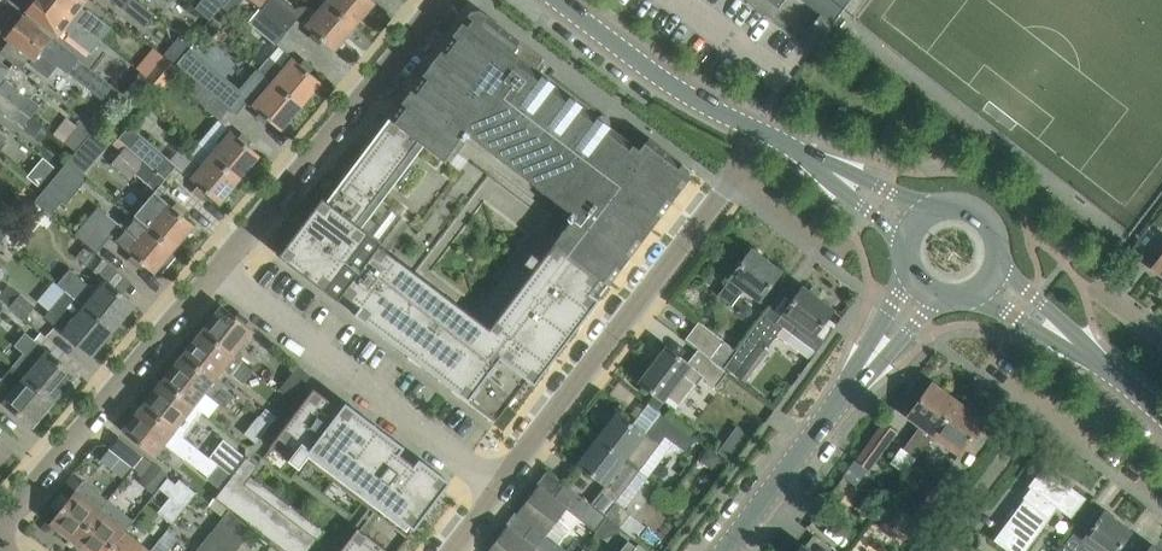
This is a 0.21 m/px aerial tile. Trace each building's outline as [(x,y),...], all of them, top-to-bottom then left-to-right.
[(52,0),(35,0),(26,11),(58,36),(65,27),(70,31),(67,33),(89,51),(100,37),(52,0)] [(86,0),(52,0),(100,37),(110,25),(88,8),(86,10),(81,6),(86,0)] [(145,27),(156,12),(141,0),(111,0),(145,27)] [(196,7),(211,19),(222,6),(226,2),(224,0),(202,0),(196,7)] [(263,10),(270,0),(252,0),(263,10)] [(323,0),(314,10),(312,8),(306,6),(304,6),(299,7),(297,8),(288,0),(270,0),(263,10),(288,31),(298,18),(314,32),(310,36),(319,44),(323,40),(335,50),(355,27),(323,0)] [(373,0),(323,0),(355,27),(375,2),(373,0)] [(779,8),(785,0),(768,0),(779,8)] [(833,23),(850,0),(803,0),(833,23)] [(288,31),(263,10),(262,10),(260,8),(250,21),(277,44),(288,31)] [(640,149),(609,126),(611,124),(611,121),(610,119),(609,116),(607,115),(605,114),(602,114),(600,115),(598,117),(535,69),(544,58),(543,57),(539,62),(517,45),(521,40),(480,9),(471,11),(390,118),(392,120),(445,160),(445,159),(461,138),(464,140),(469,134),(572,212),(568,218),(571,221),(554,243),(608,284),(609,284),(691,177),(689,168),(649,138),(640,149)] [(824,37),(834,25),(820,14),(811,26),(824,37)] [(24,15),(6,37),(25,52),(34,59),(31,64),(49,78),(59,64),(68,71),(70,69),(86,82),(95,71),(78,58),(42,30),(24,15)] [(193,49),(180,65),(198,80),(204,85),(231,108),(240,96),(241,96),(239,94),(242,90),(193,49)] [(322,82),(310,72),(314,67),(304,59),(300,64),(288,54),(281,63),(272,55),(260,70),(302,106),(322,82)] [(166,57),(150,76),(164,87),(180,69),(166,57)] [(3,78),(10,69),(0,61),(0,92),(32,117),(40,106),(3,78)] [(302,106),(260,70),(246,86),(256,93),(248,102),(260,112),(257,116),(266,124),(269,119),(282,130),(302,106)] [(163,89),(164,87),(150,76),(149,77),(143,71),(124,93),(129,97),(142,107),(160,86),(163,89)] [(198,80),(188,92),(221,120),(231,108),(204,85),(198,80)] [(0,92),(0,110),(23,129),(32,117),(0,92)] [(129,97),(126,101),(139,112),(142,107),(129,97)] [(117,117),(107,129),(120,140),(130,128),(117,117)] [(96,129),(85,119),(66,141),(77,151),(96,129)] [(606,289),(605,288),(608,284),(554,243),(551,247),(541,239),(553,223),(489,174),(416,271),(381,244),(382,242),(373,235),(392,210),(418,230),(462,171),(445,159),(445,160),(392,120),(330,202),(323,197),(279,255),(339,300),(343,293),(361,306),(355,313),(469,400),(470,399),(497,419),(528,378),(535,384),(600,298),(599,298),(606,289)] [(130,128),(120,140),(127,146),(167,180),(177,167),(179,165),(172,160),(132,126),(130,128)] [(210,153),(240,178),(260,155),(248,145),(252,140),(243,132),(239,137),(227,127),(216,141),(218,143),(210,153)] [(0,135),(0,153),(2,154),(10,143),(0,135)] [(198,162),(186,175),(198,185),(195,189),(204,197),(208,192),(220,203),(240,178),(210,153),(200,144),(191,156),(198,162)] [(167,180),(127,146),(114,162),(134,179),(137,176),(156,192),(167,180)] [(56,167),(44,157),(28,176),(40,186),(56,167)] [(50,188),(40,201),(56,215),(67,202),(50,188)] [(156,192),(136,216),(138,217),(145,223),(175,248),(195,225),(183,214),(187,210),(177,202),(173,207),(161,197),(156,192)] [(96,213),(78,234),(99,252),(111,237),(121,245),(133,255),(130,259),(139,267),(142,262),(155,272),(158,269),(162,273),(177,255),(172,251),(175,248),(145,223),(138,217),(128,228),(110,212),(103,220),(96,213)] [(760,299),(781,271),(752,249),(730,278),(731,278),(718,295),(731,304),(744,287),(760,299)] [(107,261),(97,252),(84,268),(94,277),(107,261)] [(1152,268),(1161,276),(1161,255),(1152,268)] [(135,303),(116,288),(103,277),(95,287),(72,268),(59,284),(67,291),(113,329),(135,303)] [(9,283),(0,293),(0,294),(13,305),(11,307),(25,319),(36,306),(9,283)] [(749,384),(789,330),(816,351),(825,340),(816,333),(834,309),(803,286),(776,322),(765,313),(725,366),(749,384)] [(113,329),(67,291),(45,317),(91,355),(113,329)] [(233,357),(254,330),(246,324),(249,320),(240,313),(237,316),(223,305),(202,330),(205,332),(204,333),(233,357)] [(735,349),(724,340),(724,339),(699,320),(686,338),(699,348),(705,353),(722,365),(735,349)] [(54,399),(76,373),(27,332),(15,345),(24,353),(14,364),(28,376),(27,376),(54,399)] [(252,371),(233,357),(204,333),(200,339),(197,337),(183,355),(185,357),(185,358),(213,381),(223,367),(243,382),(252,371)] [(728,370),(722,365),(705,353),(699,348),(688,362),(667,346),(640,382),(663,400),(664,399),(677,409),(703,376),(716,386),(728,370)] [(232,397),(213,381),(185,358),(180,364),(177,362),(163,381),(165,383),(194,405),(205,391),(224,406),(232,397)] [(27,376),(28,376),(14,364),(3,378),(0,376),(0,398),(32,425),(54,399),(27,376)] [(292,399),(306,381),(311,375),(299,365),(280,389),(292,399)] [(204,413),(194,405),(165,383),(160,389),(157,387),(143,405),(146,407),(145,408),(184,438),(185,437),(204,413)] [(934,434),(958,402),(932,383),(908,415),(921,425),(904,448),(917,458),(934,435),(934,434)] [(415,464),(400,453),(405,446),(346,401),(341,408),(314,387),(270,445),(299,468),(306,458),(408,536),(414,528),(415,529),(451,481),(420,457),(415,464)] [(960,454),(984,421),(958,402),(934,434),(934,435),(960,454)] [(219,464),(185,437),(184,438),(145,408),(140,414),(138,412),(124,430),(155,455),(165,442),(209,476),(219,464)] [(640,471),(666,436),(679,446),(688,432),(662,411),(645,433),(618,412),(617,413),(618,414),(611,423),(610,422),(597,439),(640,471)] [(257,443),(271,424),(259,415),(244,433),(257,443)] [(897,431),(885,422),(884,421),(856,460),(868,470),(897,431)] [(143,455),(138,451),(119,436),(109,448),(134,467),(143,455)] [(617,503),(640,471),(597,439),(586,453),(587,454),(581,463),(579,462),(578,463),(606,485),(592,503),(608,516),(623,527),(633,514),(617,503)] [(0,442),(0,463),(10,451),(0,442)] [(904,473),(914,456),(897,446),(887,462),(904,473)] [(231,474),(246,456),(235,447),(220,465),(231,474)] [(251,475),(259,465),(247,456),(216,497),(288,550),(308,550),(324,530),(251,475)] [(143,478),(139,483),(154,495),(159,489),(168,478),(169,476),(154,464),(143,478)] [(1058,507),(1071,517),(1086,497),(1071,486),(1073,484),(1070,481),(1068,484),(1043,465),(1029,485),(1036,491),(1028,501),(1025,498),(994,539),(1009,550),(1025,550),(1058,507)] [(946,500),(961,478),(948,469),(933,490),(946,500)] [(75,542),(100,510),(108,500),(83,481),(70,498),(62,491),(51,505),(59,511),(50,522),(75,542)] [(547,534),(559,519),(567,508),(596,531),(608,516),(592,503),(565,483),(554,497),(539,485),(517,513),(533,525),(546,535),(547,534)] [(126,531),(134,521),(108,500),(100,510),(75,542),(87,550),(110,550),(126,531)] [(255,530),(230,510),(197,550),(238,550),(255,530)] [(1131,531),(1104,511),(1074,550),(1097,550),(1099,549),(1102,550),(1116,550),(1131,531)] [(559,543),(547,534),(546,535),(533,525),(523,538),(508,525),(488,550),(569,550),(568,550),(559,543)] [(358,527),(340,550),(389,550),(358,527)] [(150,550),(126,531),(110,550),(150,550)] [(568,550),(569,550),(581,550),(583,548),(585,546),(577,539),(568,550)] [(637,547),(628,540),(620,550),(633,550),(637,547)]
